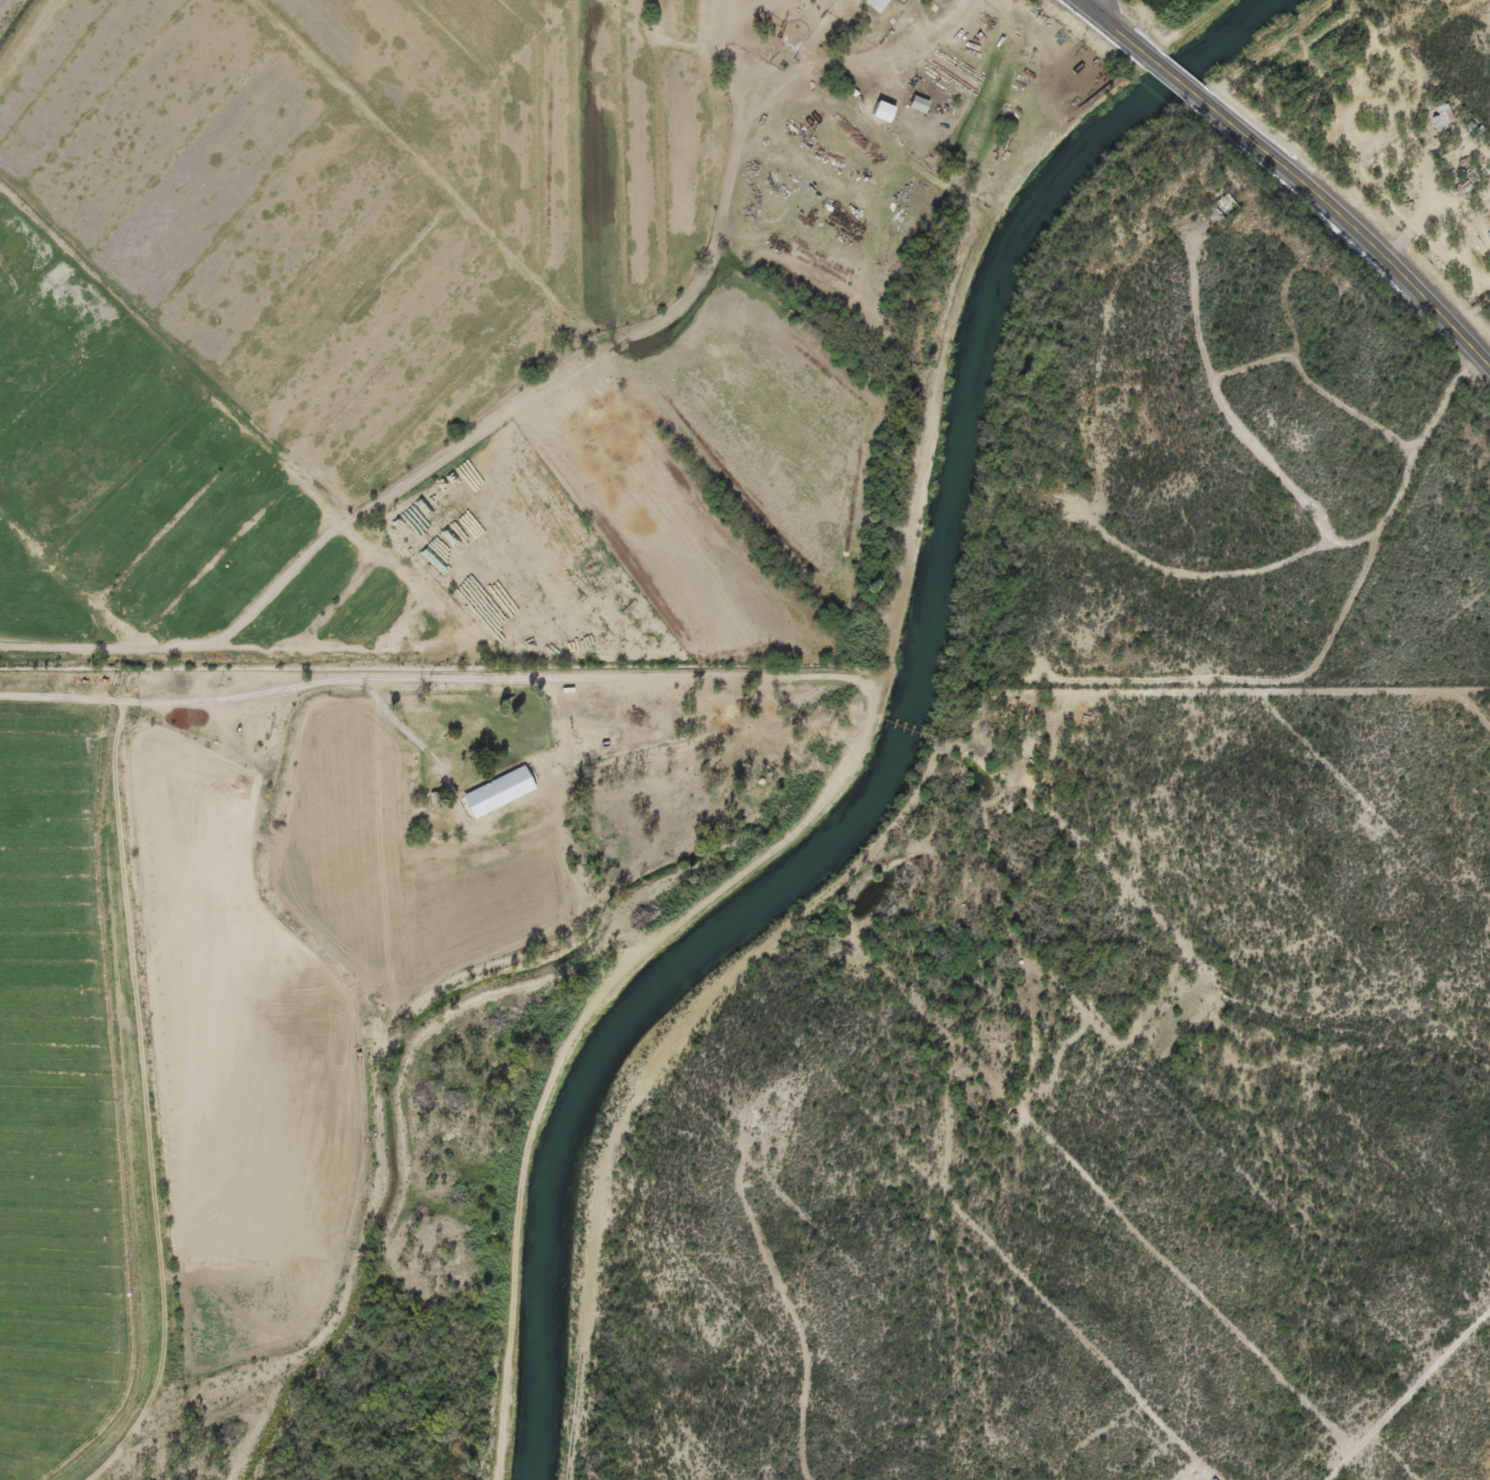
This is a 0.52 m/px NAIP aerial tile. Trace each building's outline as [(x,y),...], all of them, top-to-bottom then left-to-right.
[(860,5),(876,16),(886,0),(864,0),(860,5)] [(905,108),(921,114),(926,102),(909,96),(905,108)] [(891,108),(873,102),(867,117),(885,124),(891,108)] [(1434,129),(1451,123),(1445,105),(1427,111),(1434,129)] [(474,788),(478,797),(459,806),(467,823),(532,793),(520,767),(474,788)]
